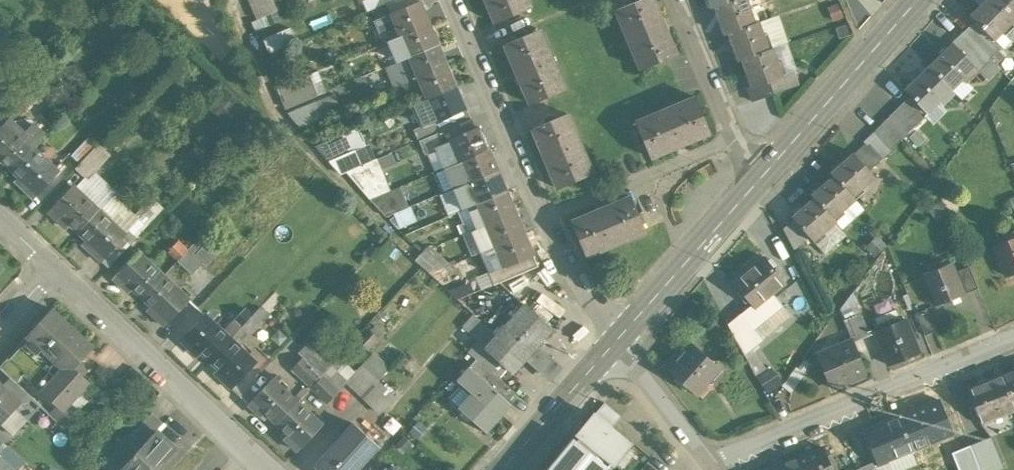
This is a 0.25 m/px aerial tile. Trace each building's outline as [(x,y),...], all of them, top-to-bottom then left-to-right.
[(251,8),(271,0),(247,0),(251,8)] [(251,8),(256,20),(276,11),(271,0),(251,8)] [(385,4),(390,15),(414,5),(412,0),(394,0),(391,1),(385,4)] [(495,22),(530,8),(526,0),(485,0),(495,22)] [(615,10),(640,70),(676,54),(653,0),(639,0),(615,10)] [(714,6),(724,33),(723,33),(723,34),(759,22),(759,21),(755,22),(747,0),(733,0),(714,6)] [(989,0),(984,0),(969,15),(993,40),(1011,22),(989,0)] [(1011,22),(1013,20),(1013,0),(989,0),(1011,22)] [(390,15),(376,21),(385,42),(399,36),(428,24),(419,3),(414,5),(390,15)] [(759,22),(723,34),(724,35),(728,33),(737,59),(736,60),(737,61),(773,48),(772,47),(768,49),(758,23),(759,23),(759,22)] [(428,24),(399,36),(408,57),(437,45),(428,24)] [(998,51),(972,24),(963,32),(989,59),(998,51)] [(288,29),(262,40),(268,53),(294,43),(288,29)] [(564,89),(540,30),(504,45),(529,104),(564,89)] [(989,59),(963,32),(951,43),(976,70),(989,59)] [(408,57),(399,36),(389,41),(398,61),(408,57)] [(976,70),(951,43),(927,66),(950,89),(961,79),(964,82),(976,70)] [(398,61),(387,66),(396,87),(408,82),(446,66),(437,45),(408,57),(398,61)] [(773,48),(737,61),(741,60),(750,85),(750,86),(767,80),(782,75),(782,74),(781,74),(772,49),(773,49),(773,48)] [(446,66),(408,82),(416,103),(455,87),(447,66),(446,66)] [(950,89),(927,66),(903,90),(926,113),(938,101),(941,104),(953,93),(950,89)] [(767,80),(751,85),(752,86),(747,88),(751,99),(771,92),(767,80)] [(311,83),(302,87),(308,100),(317,96),(311,83)] [(302,87),(280,96),(286,109),(308,100),(302,87)] [(416,103),(415,104),(424,126),(436,121),(464,109),(455,87),(416,103)] [(694,97),(635,122),(650,159),(710,133),(694,97)] [(924,116),(907,98),(907,99),(908,100),(900,108),(898,107),(915,125),(924,116)] [(314,102),(287,113),(299,128),(321,119),(314,102)] [(915,125),(898,107),(897,108),(899,109),(891,118),(889,116),(889,117),(905,134),(915,125)] [(464,109),(436,121),(440,132),(469,120),(464,109)] [(567,114),(532,129),(557,189),(592,174),(567,114)] [(905,134),(889,117),(888,117),(889,119),(882,126),(881,125),(880,125),(897,142),(905,134)] [(440,132),(419,141),(424,155),(438,149),(444,164),(457,158),(450,140),(473,131),(469,120),(440,132)] [(436,121),(424,126),(414,130),(419,141),(440,132),(436,121)] [(6,123),(0,130),(0,160),(10,170),(31,147),(43,134),(32,124),(20,137),(6,123)] [(897,142),(880,125),(880,126),(881,127),(874,134),(872,133),(872,134),(888,151),(897,142)] [(473,131),(450,140),(457,158),(459,162),(488,150),(479,128),(473,131)] [(888,151),(872,134),(871,134),(872,135),(865,143),(863,142),(880,159),(888,151)] [(339,136),(315,146),(326,159),(345,151),(339,136)] [(88,138),(71,156),(79,163),(96,146),(88,138)] [(109,156),(97,144),(96,146),(79,163),(76,166),(88,178),(109,156)] [(58,172),(31,147),(10,170),(22,181),(19,185),(33,198),(58,172)] [(459,162),(446,168),(455,189),(468,183),(497,171),(488,150),(459,162)] [(852,153),(851,154),(851,155),(831,173),(831,172),(830,173),(854,201),(855,200),(852,197),(872,179),(873,179),(874,178),(852,153)] [(457,158),(444,164),(446,168),(459,162),(457,158)] [(383,182),(374,160),(345,172),(370,200),(390,191),(385,181),(383,182)] [(497,171),(468,183),(477,204),(506,192),(497,171)] [(854,201),(830,173),(832,177),(812,195),(811,194),(811,195),(835,223),(835,222),(833,219),(854,201)] [(138,185),(129,177),(113,195),(119,200),(126,194),(128,195),(138,185)] [(99,210),(73,186),(48,213),(63,226),(67,222),(78,232),(99,210)] [(390,191),(370,200),(386,218),(408,208),(399,187),(390,191)] [(506,192),(477,204),(479,208),(469,212),(476,229),(486,225),(514,213),(506,192)] [(835,223),(811,195),(810,195),(813,199),(792,217),(791,218),(793,220),(808,237),(813,242),(814,241),(834,223),(835,223)] [(630,197),(570,222),(585,257),(645,232),(630,197)] [(1006,202),(1013,223),(1013,198),(1006,202)] [(125,234),(99,210),(78,232),(90,244),(86,248),(100,261),(113,247),(121,239),(125,234)] [(514,213),(486,225),(495,246),(523,234),(514,213)] [(808,237),(793,220),(782,230),(793,250),(808,237)] [(476,229),(471,231),(480,252),(495,246),(486,225),(476,229)] [(495,246),(480,252),(493,285),(508,279),(504,268),(532,256),(533,256),(523,234),(495,246)] [(993,245),(1006,276),(1013,273),(1013,237),(993,245)] [(121,239),(113,247),(117,251),(124,242),(121,239)] [(386,240),(372,255),(380,263),(394,248),(386,240)] [(178,241),(167,253),(177,261),(187,250),(178,241)] [(117,251),(113,247),(101,261),(108,267),(120,254),(117,251)] [(202,263),(187,250),(177,261),(191,275),(202,263)] [(443,268),(425,251),(422,252),(415,260),(429,274),(443,268)] [(163,276),(138,252),(113,278),(127,291),(131,287),(142,298),(163,276)] [(532,256),(504,268),(508,279),(537,267),(533,256),(532,256)] [(764,259),(734,283),(752,305),(755,308),(771,295),(785,283),(764,259)] [(962,294),(950,263),(923,274),(935,305),(962,294)] [(977,288),(968,266),(957,271),(966,293),(977,288)] [(189,300),(163,276),(142,298),(154,310),(150,314),(164,327),(189,300)] [(755,330),(782,309),(771,295),(755,308),(752,305),(743,313),(755,330)] [(550,328),(525,306),(512,321),(537,343),(550,328)] [(252,316),(244,308),(233,320),(234,321),(241,327),(252,316)] [(252,316),(241,327),(250,336),(268,317),(259,308),(252,316)] [(93,347),(51,309),(8,356),(25,372),(23,374),(24,375),(56,405),(62,410),(68,404),(76,395),(78,397),(85,390),(83,388),(88,382),(82,377),(87,372),(80,361),(93,347)] [(925,309),(915,314),(924,336),(935,331),(925,309)] [(755,330),(743,313),(727,324),(745,356),(762,341),(755,330)] [(860,313),(843,320),(852,343),(869,336),(860,313)] [(223,332),(204,314),(179,341),(193,354),(197,350),(209,361),(230,339),(223,332)] [(487,328),(473,315),(462,328),(476,341),(487,328)] [(904,320),(874,332),(887,365),(917,353),(904,320)] [(234,321),(223,332),(230,339),(241,327),(234,321)] [(497,337),(486,349),(502,363),(508,369),(519,356),(523,359),(537,343),(512,321),(497,337)] [(502,363),(486,349),(497,337),(487,328),(476,341),(468,351),(477,359),(493,373),(502,363)] [(318,333),(302,350),(306,353),(291,370),(309,389),(338,358),(341,354),(318,333)] [(367,333),(358,342),(366,350),(375,340),(367,333)] [(256,363),(230,339),(209,361),(221,372),(217,376),(231,389),(246,373),(256,363)] [(850,341),(820,353),(818,359),(831,389),(864,374),(850,341)] [(718,368),(692,345),(681,358),(677,354),(665,368),(695,394),(718,368)] [(8,356),(0,365),(0,370),(8,378),(15,384),(24,375),(23,374),(25,372),(8,356)] [(360,366),(354,373),(338,358),(309,389),(327,405),(346,384),(362,400),(378,383),(360,366)] [(493,373),(477,359),(469,368),(485,382),(493,373)] [(485,382),(469,368),(456,383),(472,396),(485,382)] [(794,368),(780,386),(790,394),(804,375),(794,368)] [(1001,376),(1013,408),(1013,371),(1001,376)] [(254,381),(246,373),(231,389),(238,397),(254,381)] [(515,392),(493,373),(485,382),(497,392),(496,393),(506,402),(515,392)] [(736,407),(752,395),(737,375),(721,387),(736,407)] [(1001,376),(966,391),(980,423),(1013,408),(1001,376)] [(15,384),(8,378),(0,386),(18,403),(26,394),(15,384)] [(263,389),(247,405),(261,418),(264,414),(276,425),(296,403),(293,399),(271,380),(263,389)] [(254,381),(238,397),(247,405),(263,389),(254,381)] [(485,382),(472,396),(460,409),(482,428),(494,414),(497,416),(508,404),(506,402),(496,393),(497,392),(485,382)] [(378,383),(362,400),(375,412),(388,406),(394,398),(378,383)] [(0,386),(0,422),(13,408),(18,403),(0,386)] [(308,391),(304,387),(293,399),(296,403),(308,391)] [(18,403),(13,408),(25,419),(38,405),(26,394),(18,403)] [(321,426),(296,403),(276,425),(287,436),(284,440),(297,452),(321,426)] [(68,404),(62,410),(56,405),(49,416),(64,429),(79,413),(68,404)] [(925,407),(899,418),(912,450),(938,440),(925,407)] [(152,413),(127,439),(138,450),(155,431),(163,423),(152,413)] [(629,444),(594,415),(585,425),(583,424),(576,433),(577,434),(577,435),(579,436),(611,462),(613,464),(629,444)] [(899,418),(864,432),(878,464),(912,450),(899,418)] [(325,458),(326,458),(316,469),(318,469),(355,469),(356,469),(377,446),(354,425),(325,458)] [(963,429),(951,434),(959,452),(970,448),(963,429)] [(119,469),(155,469),(174,449),(155,431),(138,450),(119,469)] [(605,468),(606,468),(611,462),(579,436),(575,441),(572,439),(571,440),(572,441),(548,469),(603,469),(605,468)] [(990,436),(970,445),(979,468),(999,459),(990,436)] [(16,469),(24,460),(0,440),(0,457),(16,469)] [(823,449),(796,460),(800,469),(832,469),(823,449)] [(0,457),(0,469),(16,469),(0,457)] [(771,469),(800,469),(796,460),(771,469)] [(652,461),(643,469),(662,469),(652,461)]
